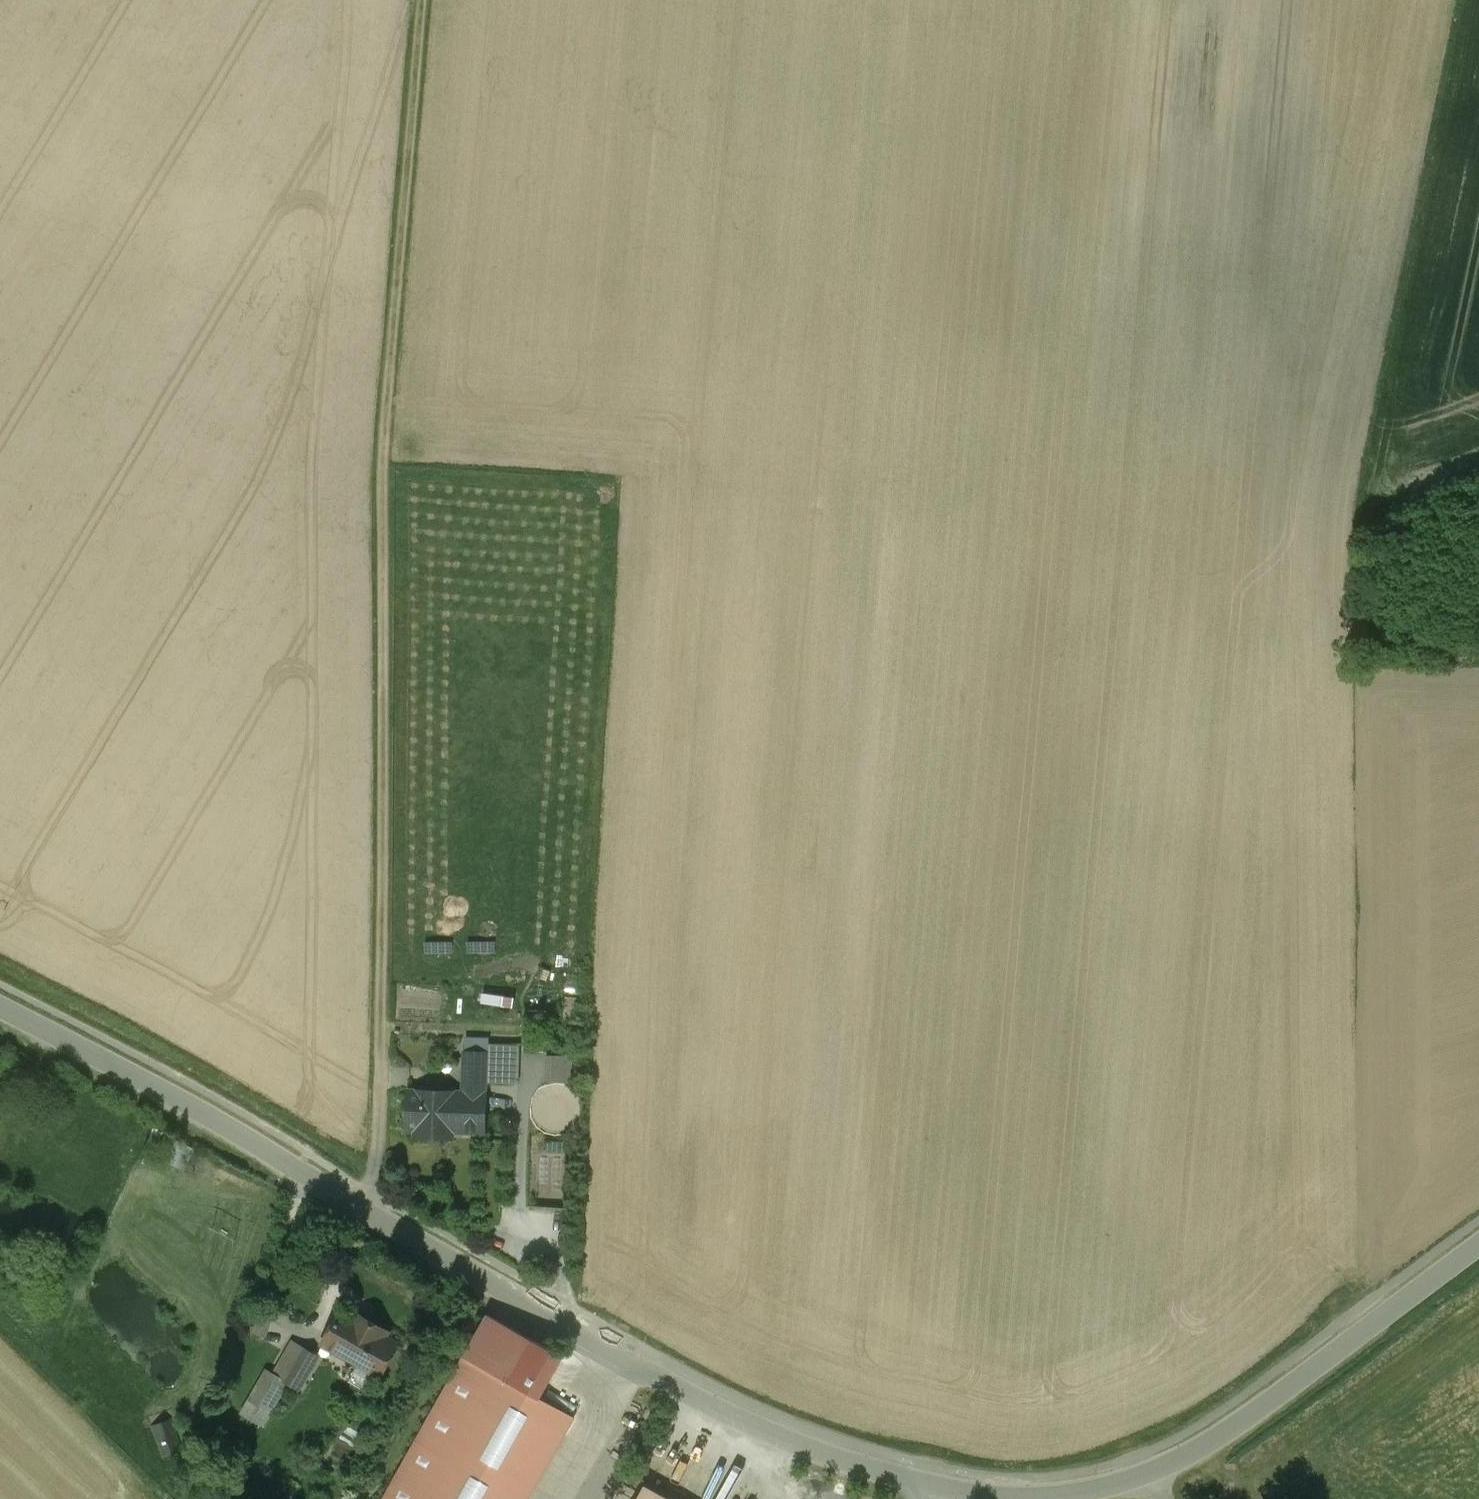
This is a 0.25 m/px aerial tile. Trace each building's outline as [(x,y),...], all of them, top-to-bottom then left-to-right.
[(463,1094),(408,1092),(407,1128),(440,1129),(440,1131),(484,1133),(487,1052),(465,1051),(463,1094)] [(550,1053),(550,1079),(576,1080),(576,1054),(550,1053)] [(371,1325),(367,1332),(356,1325),(357,1323),(340,1314),(323,1343),(358,1364),(348,1382),(364,1391),(375,1373),(379,1376),(396,1346),(381,1338),(384,1333),(371,1325)] [(273,1375),(266,1371),(251,1398),(271,1410),(286,1383),(284,1382),(302,1350),(291,1344),(273,1375)] [(317,1356),(303,1348),(302,1350),(284,1382),(286,1383),(298,1390),(317,1356)] [(463,1356),(383,1498),(528,1498),(574,1418),(463,1356)] [(170,1421),(153,1427),(163,1458),(180,1452),(170,1421)] [(645,1488),(639,1498),(665,1498),(645,1488)]
